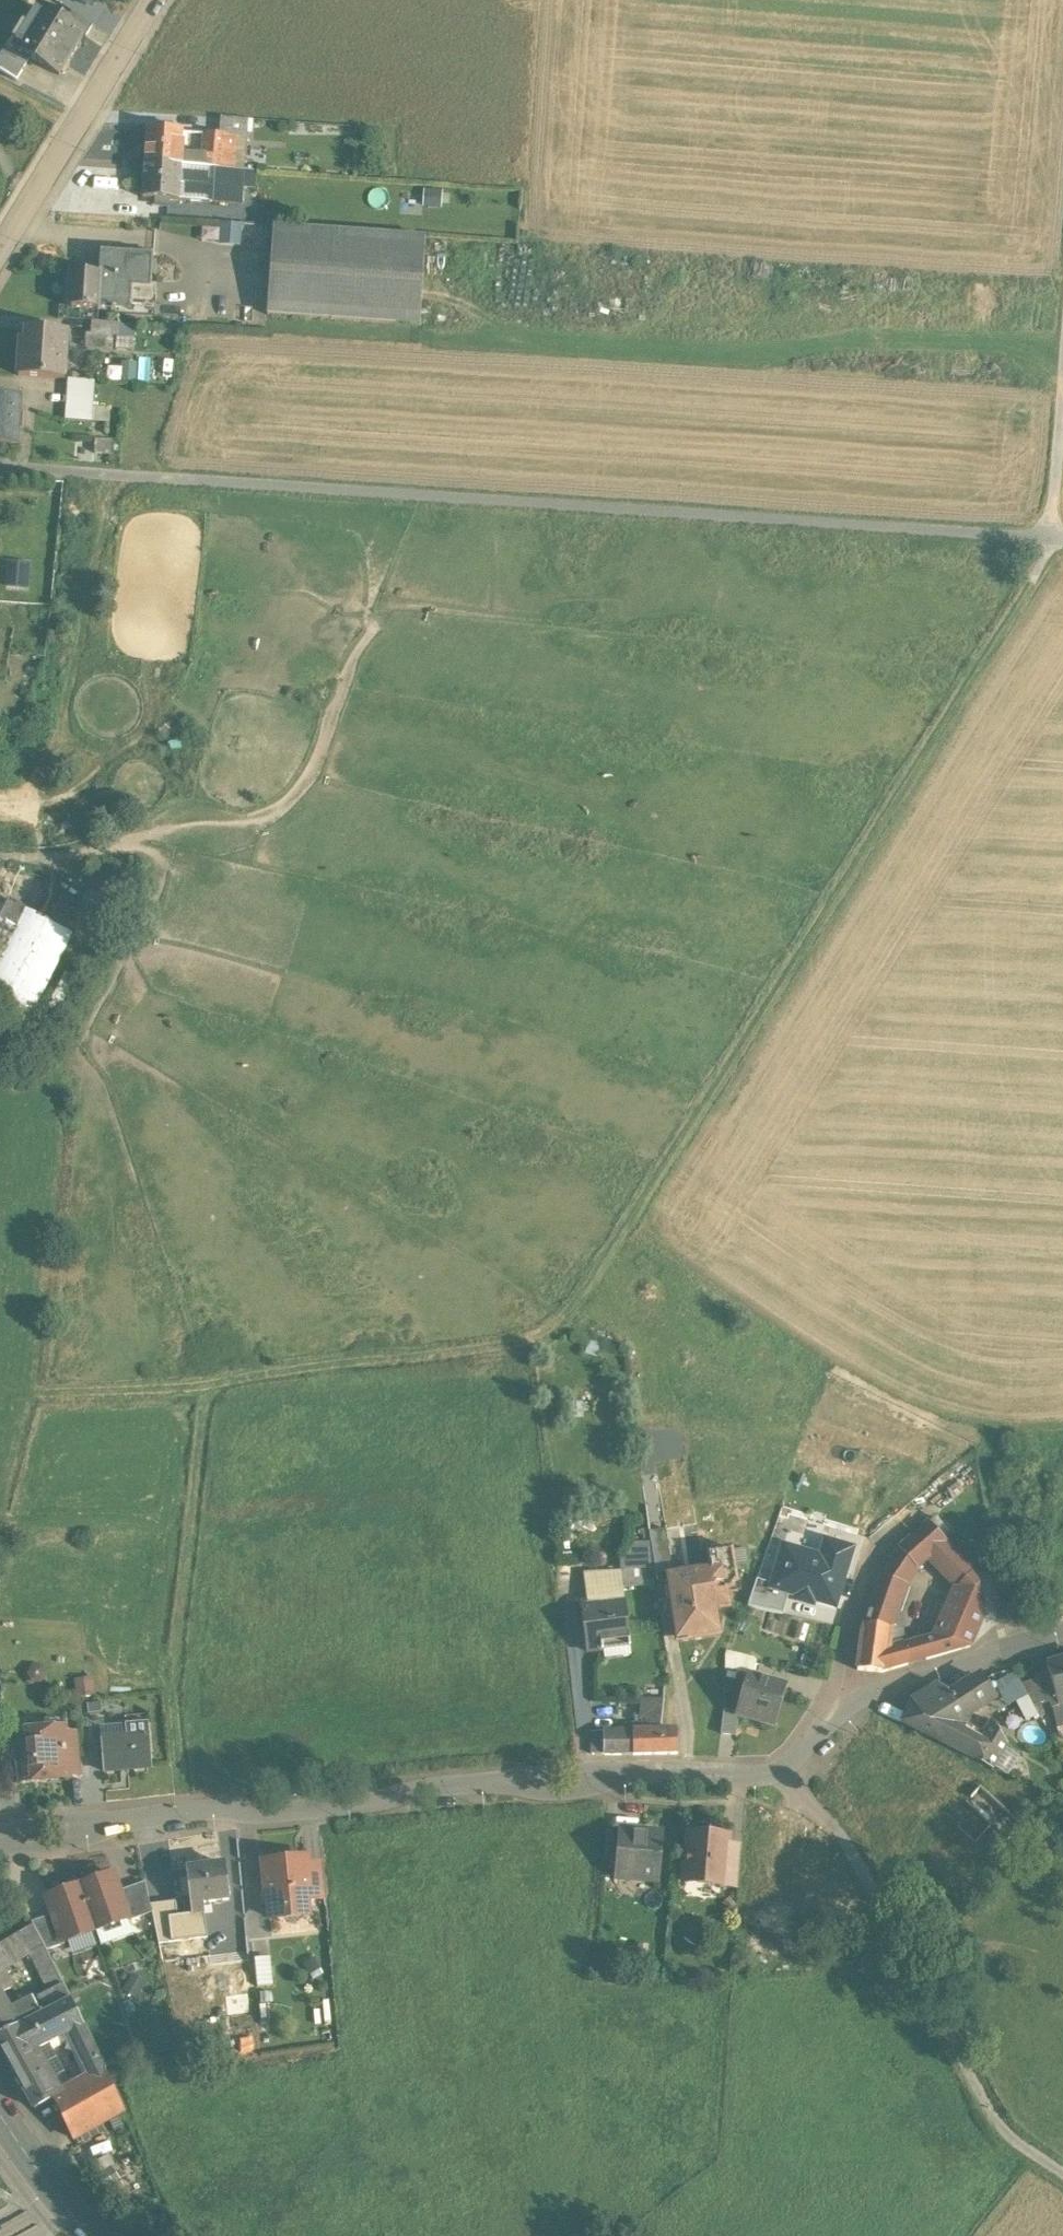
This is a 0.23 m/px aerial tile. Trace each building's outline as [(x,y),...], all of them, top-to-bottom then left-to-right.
[(65,24),(38,8),(14,48),(13,48),(30,58),(58,76),(83,36),(83,35),(65,24)] [(93,25),(72,12),(65,24),(83,35),(83,36),(85,37),(93,25)] [(8,44),(0,56),(0,71),(16,81),(30,58),(13,48),(14,48),(8,44)] [(246,119),(221,117),(219,134),(224,135),(224,136),(245,138),(246,119)] [(171,125),(161,124),(161,130),(146,129),(144,164),(180,166),(193,167),(193,156),(181,155),(182,131),(171,131),(171,125)] [(245,138),(224,136),(224,135),(219,134),(206,133),(204,156),(193,156),(193,167),(242,170),(245,138)] [(180,166),(144,164),(142,198),(159,199),(158,207),(167,207),(167,200),(178,201),(180,166)] [(193,167),(180,166),(178,201),(239,205),(242,170),(193,167)] [(241,225),(224,224),(223,243),(240,244),(241,225)] [(425,238),(273,227),(272,237),(271,249),(267,315),(420,325),(425,238)] [(100,253),(99,274),(70,272),(68,308),(98,310),(98,311),(110,311),(110,313),(114,314),(114,312),(125,312),(130,313),(131,289),(150,290),(150,288),(152,256),(100,253)] [(150,290),(131,289),(130,313),(125,312),(125,317),(154,318),(156,288),(150,288),(150,290)] [(118,323),(91,322),(90,335),(116,337),(118,323)] [(66,333),(26,330),(25,341),(20,341),(18,376),(63,380),(66,333)] [(94,382),(67,380),(67,393),(93,395),(94,382)] [(93,395),(67,393),(65,420),(91,422),(93,395)] [(0,398),(0,445),(15,446),(19,400),(0,398)] [(114,441),(94,440),(94,451),(114,452),(114,441)] [(31,568),(7,565),(4,591),(28,593),(31,568)] [(8,897),(0,912),(0,1010),(26,1023),(84,914),(57,900),(47,918),(8,897)] [(664,1516),(646,1519),(650,1543),(667,1541),(664,1516)] [(973,1571),(956,1553),(961,1549),(931,1521),(900,1550),(891,1562),(911,1571),(915,1566),(917,1568),(927,1557),(956,1586),(934,1637),(921,1641),(925,1660),(969,1646),(997,1581),(973,1571)] [(789,1594),(835,1607),(852,1549),(825,1542),(821,1557),(783,1547),(772,1584),(771,1589),(789,1594)] [(673,1577),(668,1544),(651,1547),(656,1582),(669,1580),(669,1578),(673,1577)] [(673,1577),(669,1578),(669,1580),(671,1589),(672,1601),(678,1639),(716,1633),(713,1612),(716,1607),(726,1606),(725,1597),(730,1591),(737,1590),(734,1568),(731,1552),(731,1550),(707,1554),(709,1572),(673,1577)] [(745,1550),(731,1552),(734,1568),(747,1566),(745,1550)] [(911,1571),(891,1562),(881,1575),(903,1582),(911,1571)] [(652,1570),(620,1574),(622,1591),(654,1588),(652,1570)] [(581,1577),(584,1606),(596,1605),(596,1607),(623,1604),(622,1591),(620,1574),(581,1577)] [(904,1646),(884,1649),(886,1628),(903,1582),(881,1575),(861,1633),(857,1670),(881,1673),(909,1664),(904,1646)] [(772,1584),(757,1580),(749,1607),(783,1614),(789,1594),(771,1589),(772,1584)] [(580,1606),(585,1654),(628,1650),(623,1604),(596,1607),(596,1605),(584,1606),(580,1606)] [(921,1641),(904,1646),(909,1664),(925,1660),(921,1641)] [(1062,1655),(1062,1660),(1047,1664),(1049,1670),(1059,1707),(1062,1706),(1062,1655)] [(747,1674),(753,1676),(757,1662),(726,1656),(725,1670),(747,1674)] [(1059,1707),(1049,1670),(1037,1673),(1044,1701),(1050,1699),(1053,1709),(1059,1707)] [(1044,1701),(1037,1673),(1022,1677),(1032,1704),(1044,1701)] [(753,1676),(747,1674),(736,1711),(735,1714),(738,1715),(774,1725),(785,1685),(753,1676)] [(948,1692),(937,1684),(911,1702),(900,1722),(938,1740),(938,1742),(991,1768),(1007,1743),(991,1720),(981,1740),(961,1730),(968,1720),(969,1721),(969,1720),(966,1716),(991,1700),(976,1676),(948,1692)] [(93,1683),(78,1685),(79,1699),(95,1697),(93,1683)] [(1028,1698),(1018,1704),(1026,1719),(1036,1713),(1032,1704),(1028,1698)] [(664,1700),(643,1700),(641,1731),(644,1731),(661,1731),(664,1700)] [(736,1711),(723,1709),(720,1734),(735,1736),(738,1715),(735,1714),(736,1711)] [(43,1729),(43,1735),(16,1737),(0,1739),(0,1743),(2,1764),(18,1763),(20,1782),(68,1777),(68,1774),(64,1735),(64,1727),(43,1729)] [(602,1731),(592,1731),(592,1753),(603,1753),(603,1731),(602,1731)] [(677,1753),(677,1731),(661,1731),(644,1731),(641,1731),(609,1731),(603,1731),(603,1753),(633,1754),(677,1753)] [(77,1734),(64,1735),(68,1774),(81,1773),(79,1756),(77,1734)] [(149,1734),(100,1738),(103,1771),(125,1769),(151,1767),(149,1734)] [(966,1802),(953,1815),(975,1836),(988,1822),(966,1802)] [(660,1834),(620,1830),(619,1832),(617,1860),(616,1875),(657,1879),(660,1834)] [(619,1832),(605,1831),(603,1859),(617,1860),(619,1832)] [(728,1838),(687,1835),(683,1881),(724,1884),(727,1845),(728,1838)] [(727,1845),(724,1884),(738,1886),(741,1846),(727,1845)] [(306,1858),(264,1862),(269,1917),(307,1913),(305,1898),(304,1887),(309,1886),(307,1867),(306,1858)] [(224,1863),(187,1868),(188,1879),(181,1880),(183,1894),(190,1894),(193,1913),(205,1912),(211,1911),(217,1910),(215,1900),(228,1899),(224,1863)] [(322,1865),(307,1867),(309,1886),(304,1887),(305,1898),(325,1895),(322,1865)] [(113,1873),(80,1885),(96,1929),(127,1918),(129,1917),(119,1890),(113,1873)] [(144,1881),(119,1890),(129,1917),(127,1918),(128,1920),(151,1912),(144,1881)] [(80,1885),(46,1896),(52,1914),(62,1941),(63,1941),(96,1929),(80,1885)] [(177,1915),(175,1900),(150,1903),(158,1942),(172,1940),(169,1916),(177,1915)] [(172,1940),(208,1935),(205,1912),(193,1913),(177,1915),(169,1916),(172,1940)] [(52,1914),(31,1921),(43,1944),(46,1949),(64,1943),(63,1941),(62,1941),(52,1914)] [(226,1919),(227,1948),(245,1947),(244,1918),(226,1919)] [(46,1949),(43,1944),(32,1924),(19,1931),(34,1959),(45,1985),(34,1990),(37,1996),(44,2011),(46,2010),(70,1998),(46,1949)] [(0,1943),(0,1954),(7,1967),(12,1972),(34,1959),(19,1931),(0,1943)] [(257,1954),(258,1982),(272,1981),(271,1954),(257,1954)] [(146,1985),(132,1975),(121,1991),(136,2001),(146,1985)] [(242,1986),(224,1990),(228,2013),(246,2010),(242,1986)] [(37,1996),(6,2012),(13,2027),(44,2011),(37,1996)] [(70,1998),(46,2010),(60,2035),(68,2031),(89,2074),(54,2094),(53,2096),(74,2137),(124,2109),(70,1998)] [(13,2027),(6,2012),(0,2003),(0,2034),(13,2027)] [(0,2034),(0,2046),(34,2107),(53,2096),(54,2094),(29,2051),(60,2035),(46,2010),(13,2027),(0,2034)]
